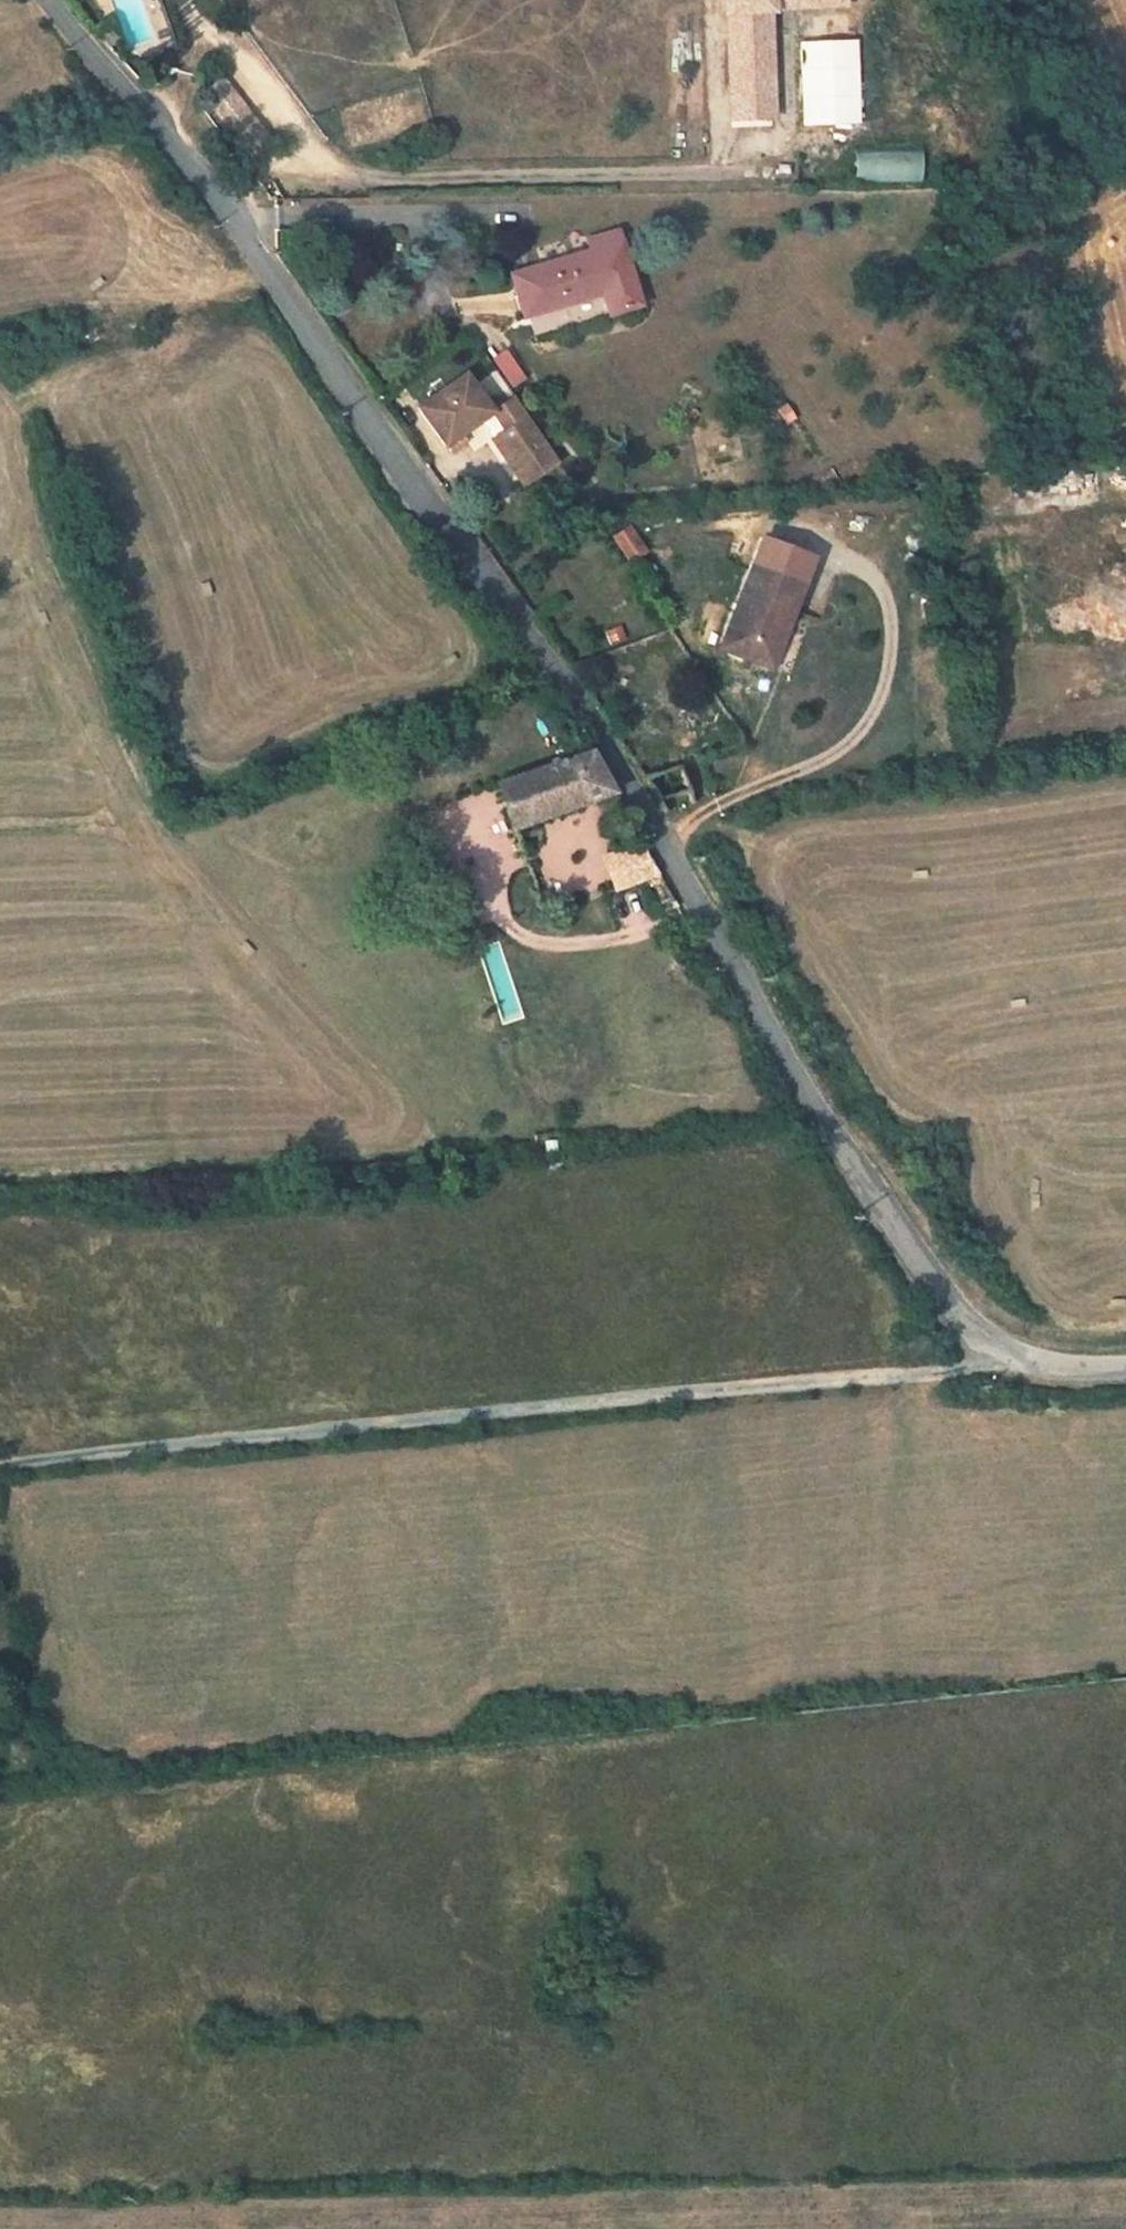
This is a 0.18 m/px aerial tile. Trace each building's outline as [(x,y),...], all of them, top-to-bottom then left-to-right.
[(728,13),(730,13),(734,121),(778,119),(774,12),(779,11),(779,8),(848,5),(848,0),(727,0),(728,13)] [(858,41),(804,42),(806,125),(860,124),(858,41)] [(378,93),(380,130),(425,128),(423,91),(378,93)] [(924,179),(923,152),(857,153),(857,181),(924,179)] [(642,295),(619,217),(589,226),(592,240),(512,263),(524,305),(604,283),(610,304),(642,295)] [(506,384),(520,376),(503,348),(489,356),(506,384)] [(551,431),(516,382),(492,397),(464,358),(420,390),(447,427),(486,402),(500,422),(495,426),(517,455),(551,431)] [(781,652),(812,568),(759,550),(730,634),(781,652)] [(512,826),(619,792),(594,751),(496,784),(512,826)] [(607,859),(618,888),(656,874),(645,845),(607,859)]
